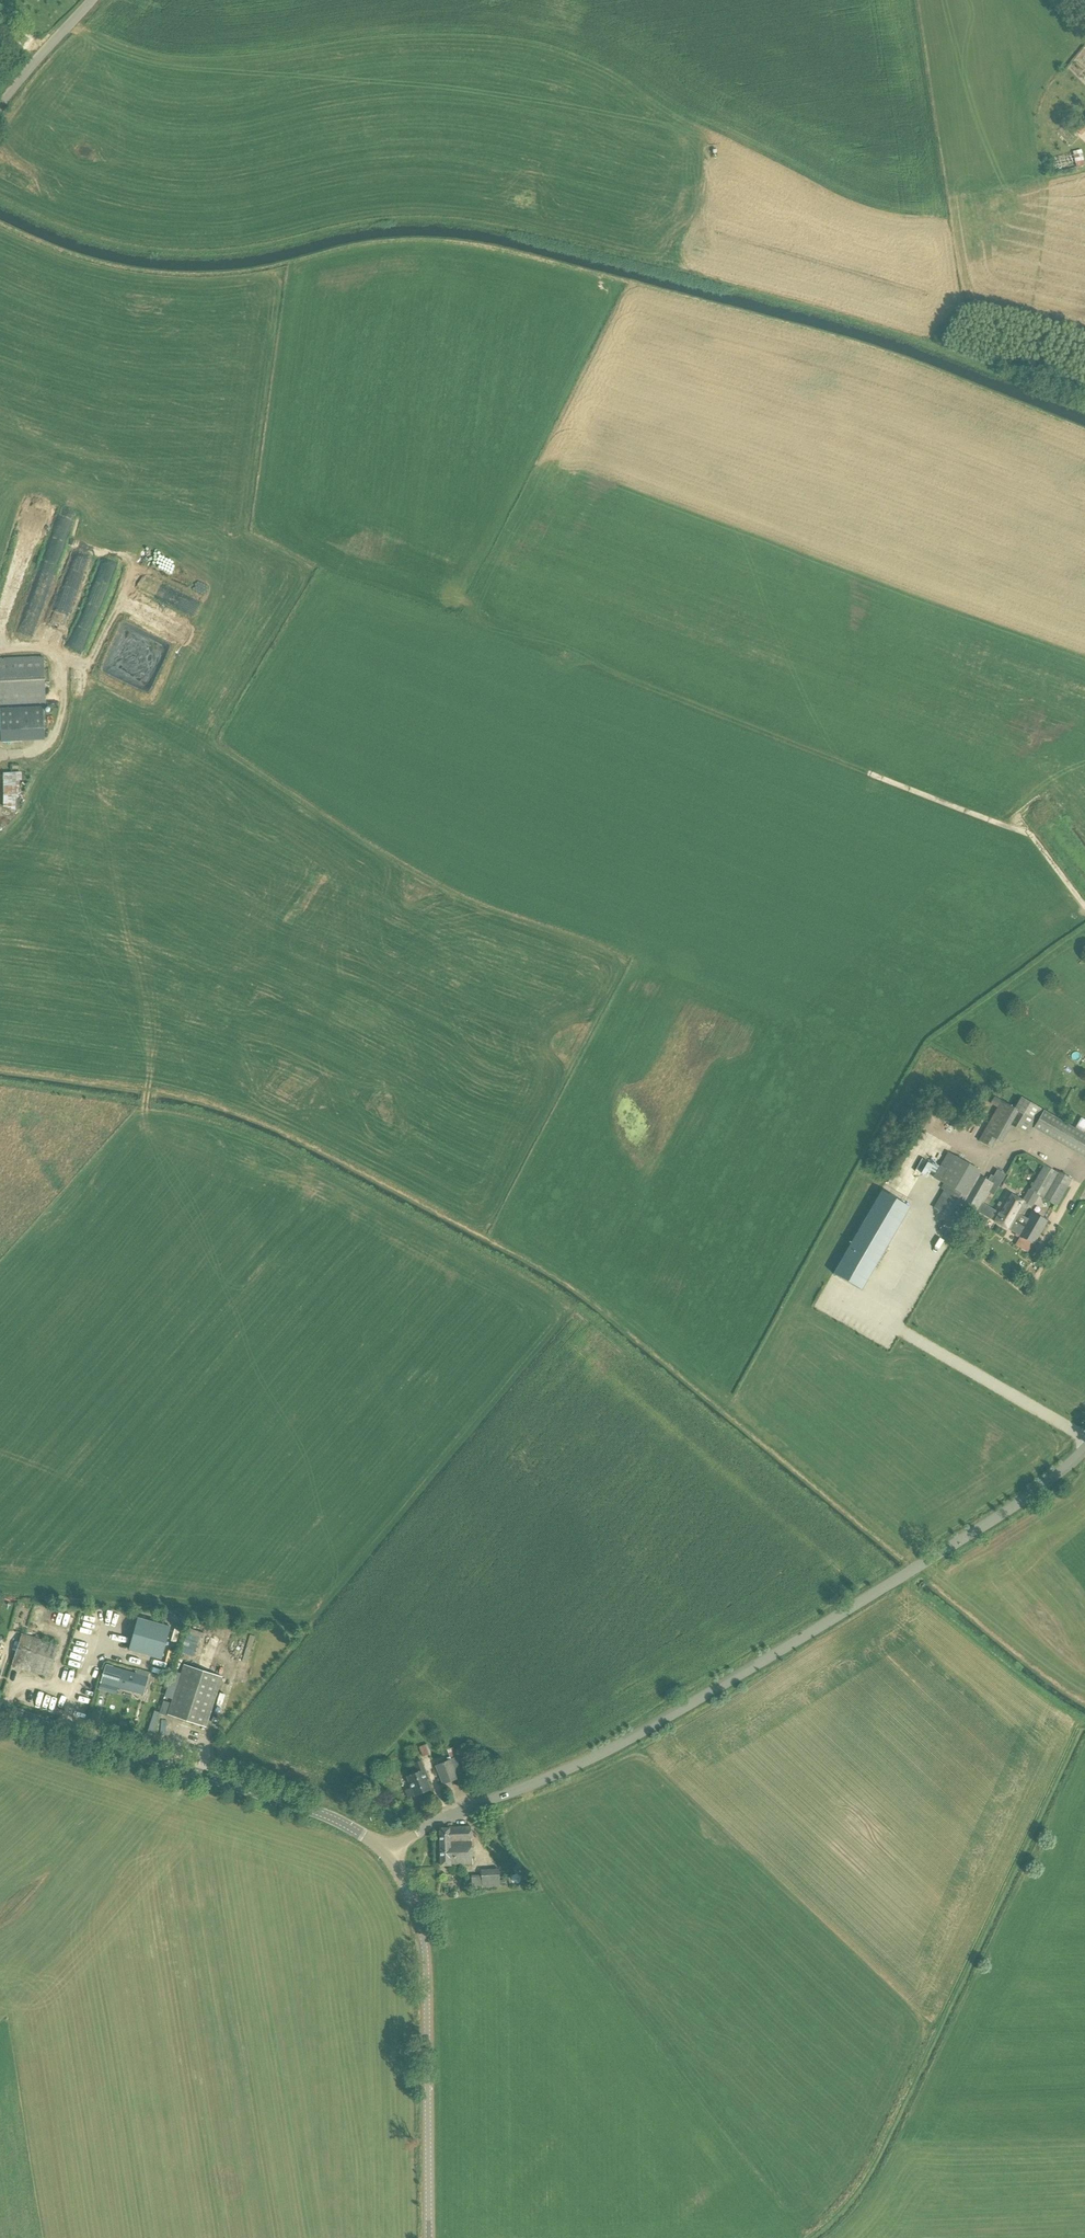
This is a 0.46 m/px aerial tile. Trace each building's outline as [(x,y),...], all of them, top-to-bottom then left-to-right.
[(1084,130),(1084,127),(1080,122),(1074,128),(1081,134),(1084,130)] [(1058,168),(1084,162),(1084,161),(1083,153),(1056,159),(1058,168)] [(44,656),(0,658),(0,706),(46,703),(44,656)] [(45,741),(43,706),(0,708),(0,713),(1,743),(45,741)] [(16,811),(17,783),(21,783),(22,772),(3,773),(3,807),(16,811)] [(1042,1109),(1020,1096),(1014,1108),(1002,1102),(980,1140),(992,1147),(997,1139),(1001,1142),(1011,1124),(1028,1134),(1036,1121),(1042,1109)] [(1044,1110),(1033,1128),(1084,1158),(1084,1134),(1044,1110)] [(978,1212),(983,1203),(990,1192),(995,1195),(1006,1175),(998,1170),(991,1182),(979,1175),(981,1171),(948,1152),(933,1178),(944,1184),(942,1188),(945,1190),(934,1208),(963,1224),(972,1209),(978,1212)] [(932,1173),(938,1162),(928,1156),(921,1167),(932,1173)] [(1057,1172),(1044,1165),(1030,1189),(1030,1190),(1039,1195),(1043,1197),(1057,1206),(1072,1179),(1058,1171),(1057,1172)] [(1022,1200),(1028,1203),(1028,1205),(1032,1207),(1039,1195),(1030,1190),(1030,1189),(1029,1189),(1022,1200)] [(881,1191),(833,1273),(862,1290),(910,1208),(881,1191)] [(983,1203),(978,1212),(1034,1244),(1048,1221),(1032,1213),(1028,1220),(1021,1216),(1028,1205),(1028,1203),(1022,1200),(1007,1191),(996,1210),(983,1203)] [(980,1259),(983,1255),(976,1250),(973,1254),(980,1259)] [(170,1626),(138,1617),(129,1650),(161,1659),(170,1626)] [(49,1677),(59,1645),(22,1633),(12,1665),(49,1677)] [(232,1659),(240,1662),(248,1640),(240,1637),(232,1659)] [(213,1650),(220,1651),(222,1640),(215,1639),(213,1650)] [(143,1695),(148,1676),(106,1665),(101,1683),(143,1695)] [(206,1727),(222,1677),(184,1665),(168,1715),(206,1727)] [(39,1707),(44,1709),(47,1698),(42,1697),(39,1707)] [(170,1701),(164,1699),(160,1712),(166,1714),(170,1701)] [(155,1711),(151,1722),(156,1724),(160,1712),(155,1711)] [(423,1757),(431,1753),(427,1743),(419,1747),(423,1757)] [(457,1756),(453,1747),(447,1750),(451,1759),(436,1765),(443,1784),(459,1778),(467,1775),(459,1756),(457,1756)] [(415,1796),(431,1789),(427,1780),(429,1779),(421,1760),(412,1764),(416,1773),(407,1776),(412,1787),(406,1790),(409,1798),(415,1795),(415,1796)] [(452,1865),(472,1864),(471,1827),(450,1827),(450,1828),(442,1828),(440,1830),(440,1842),(441,1865),(452,1865)] [(472,1888),(500,1887),(499,1869),(480,1870),(480,1875),(472,1875),(472,1888)]
